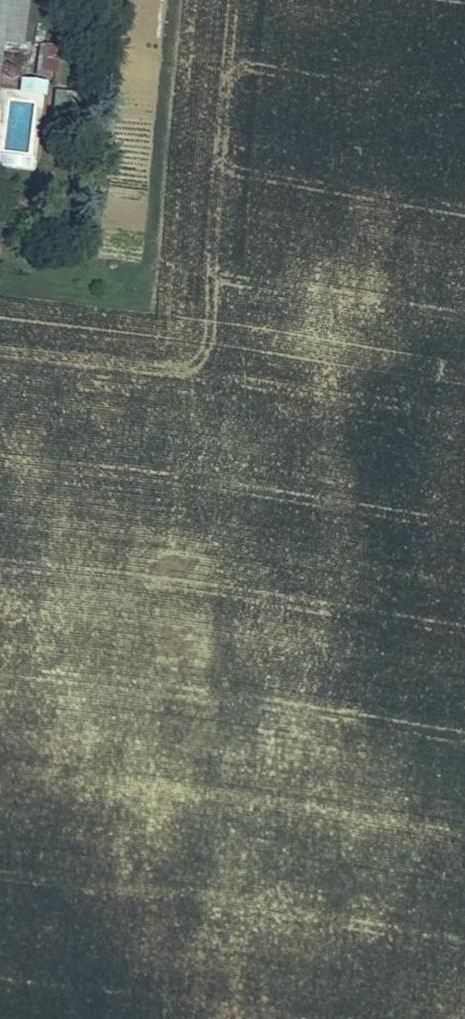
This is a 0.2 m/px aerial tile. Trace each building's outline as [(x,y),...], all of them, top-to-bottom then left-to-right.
[(1,101),(6,51),(25,53),(30,0),(0,0),(0,101),(1,101)] [(61,68),(63,48),(47,46),(45,67),(61,68)] [(47,95),(47,77),(20,77),(20,95),(47,95)]
